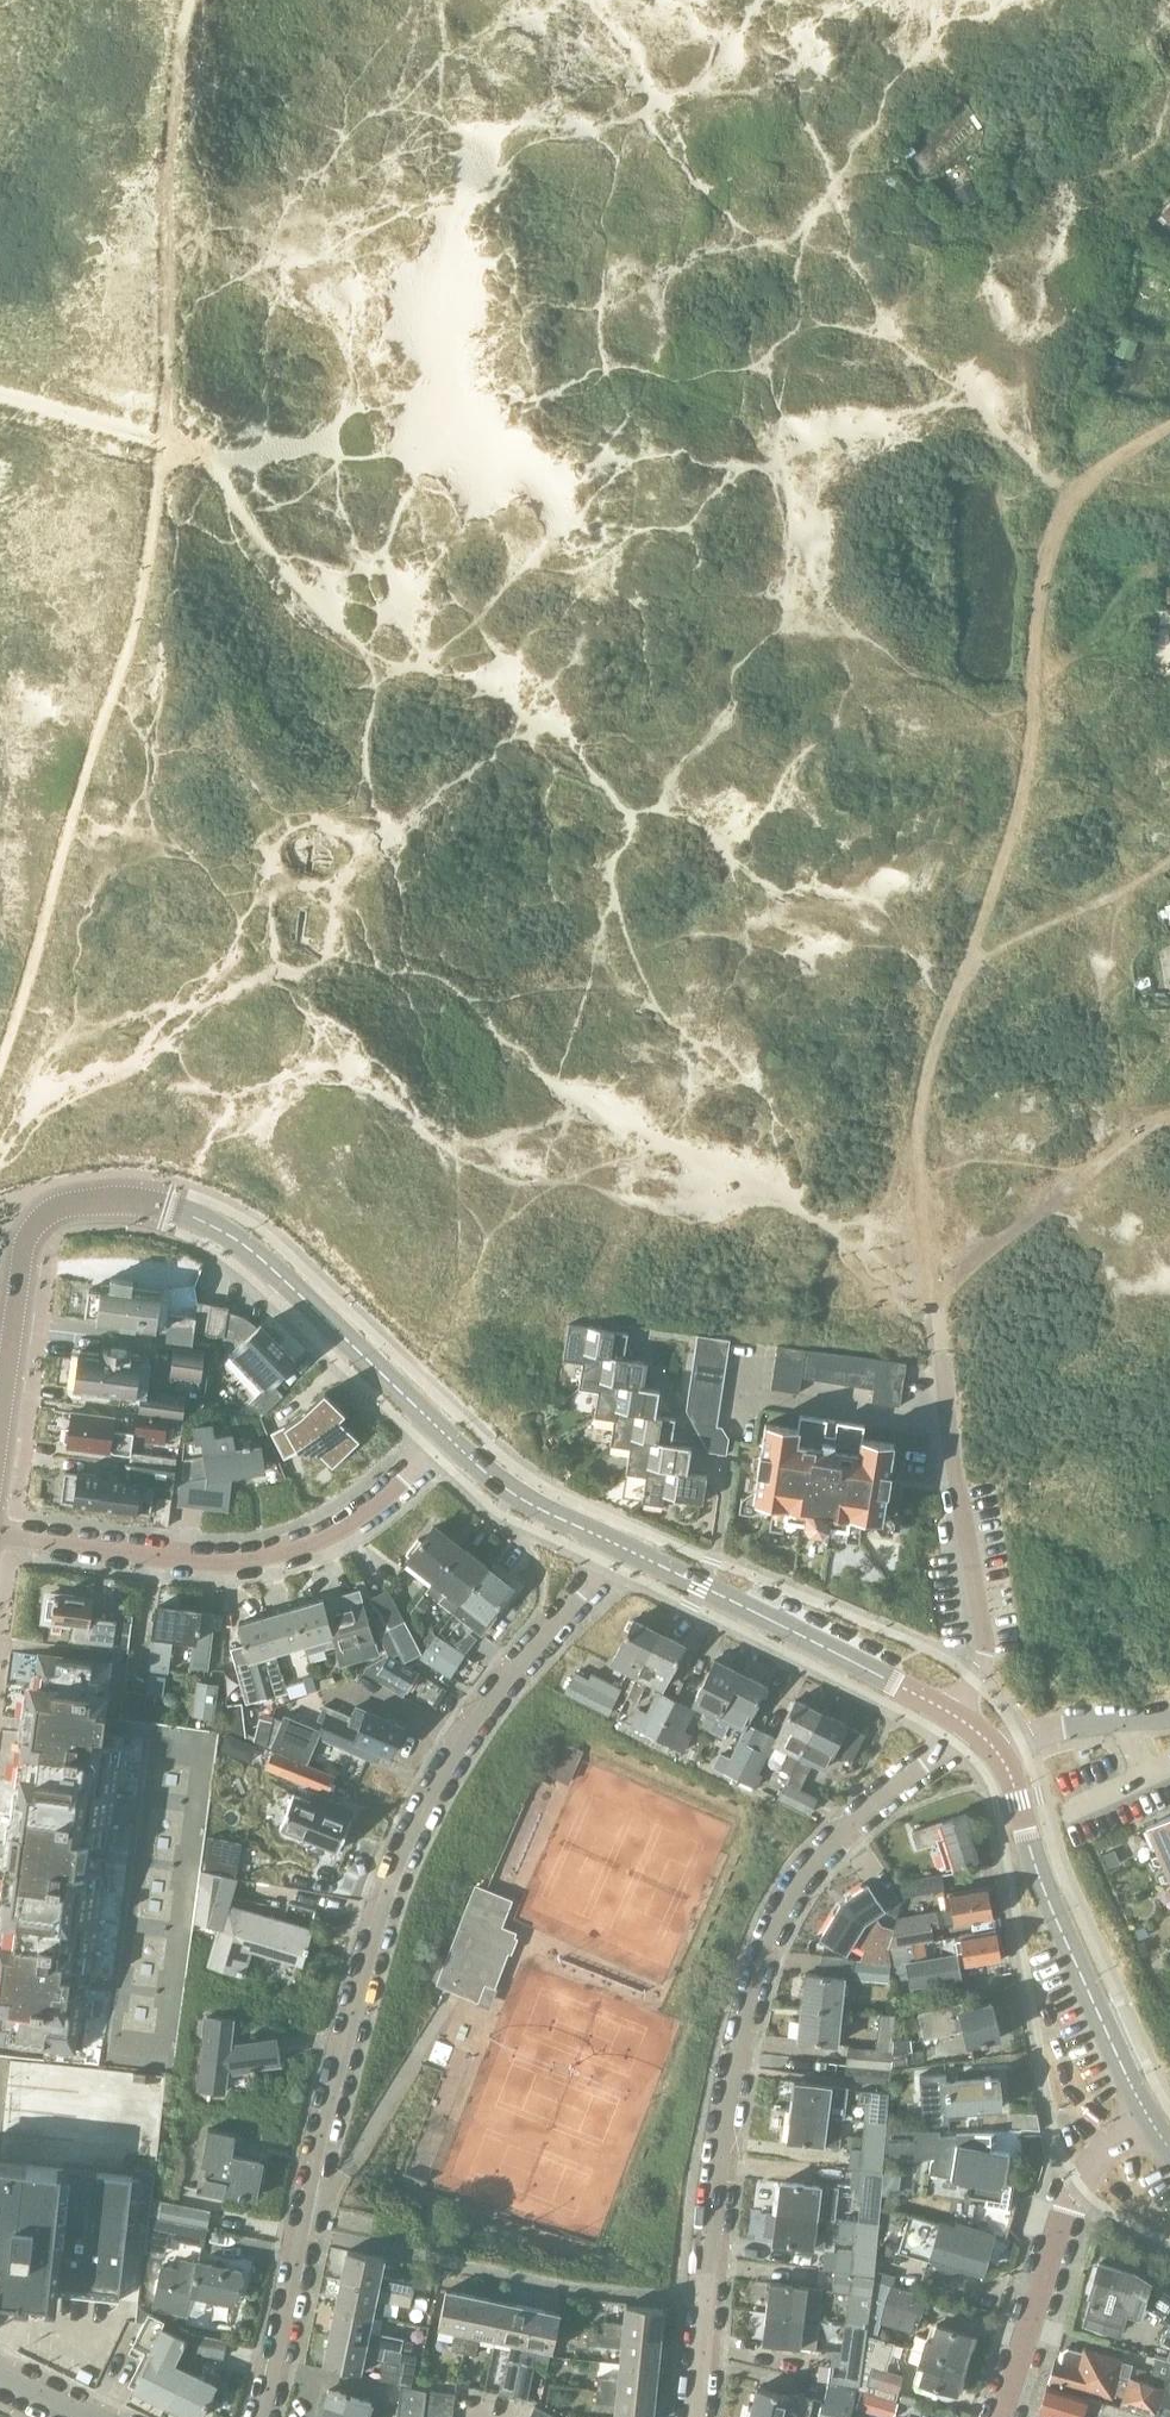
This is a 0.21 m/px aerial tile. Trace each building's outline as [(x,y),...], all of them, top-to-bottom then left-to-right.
[(967,183),(953,191),(962,207),(976,200),(967,183)] [(1162,216),(1169,223),(1169,207),(1162,216)] [(1115,335),(1110,349),(1115,351),(1132,358),(1137,344),(1115,335)] [(962,486),(945,487),(946,504),(963,503),(962,486)] [(1167,628),(1153,629),(1154,645),(1168,644),(1167,628)] [(87,1290),(85,1314),(98,1316),(98,1323),(151,1330),(149,1344),(174,1347),(192,1349),(193,1334),(196,1319),(167,1315),(169,1299),(159,1297),(159,1293),(159,1292),(132,1288),(133,1282),(110,1279),(109,1286),(103,1286),(102,1292),(87,1290)] [(196,1319),(193,1334),(223,1338),(224,1334),(227,1314),(228,1309),(198,1305),(196,1319)] [(223,1338),(222,1345),(231,1355),(230,1356),(262,1389),(248,1403),(260,1415),(282,1395),(271,1383),(294,1360),(260,1325),(257,1329),(256,1328),(255,1327),(254,1326),(253,1324),(251,1323),(249,1322),(248,1321),(246,1320),(244,1319),(243,1318),(242,1318),(241,1317),(239,1317),(236,1316),(234,1315),(231,1315),(229,1315),(227,1314),(224,1334),(223,1338)] [(564,1362),(583,1365),(584,1365),(585,1355),(624,1361),(624,1360),(629,1335),(569,1325),(564,1362)] [(698,1336),(696,1351),(728,1356),(731,1341),(698,1336)] [(174,1347),(170,1377),(200,1381),(204,1350),(192,1349),(174,1347)] [(776,1361),(804,1365),(806,1350),(778,1347),(776,1361)] [(72,1352),(70,1370),(77,1371),(75,1388),(75,1389),(82,1390),(134,1397),(134,1395),(139,1361),(139,1357),(131,1356),(131,1354),(101,1350),(101,1354),(80,1351),(80,1353),(72,1352)] [(802,1377),(816,1380),(821,1352),(806,1350),(804,1365),(802,1377)] [(696,1351),(693,1365),(726,1370),(728,1356),(696,1351)] [(816,1380),(831,1382),(835,1354),(821,1352),(816,1380)] [(831,1382),(845,1384),(850,1356),(835,1354),(831,1382)] [(579,1390),(599,1393),(600,1393),(601,1384),(640,1389),(640,1388),(644,1363),(624,1360),(624,1361),(585,1355),(584,1365),(583,1365),(579,1390)] [(845,1384),(860,1386),(864,1357),(850,1356),(845,1384)] [(860,1386),(874,1389),(874,1388),(877,1373),(879,1359),(864,1357),(860,1386)] [(879,1359),(877,1373),(905,1378),(907,1363),(879,1359)] [(802,1379),(802,1377),(804,1365),(776,1361),(774,1375),(802,1379)] [(693,1365),(691,1379),(724,1384),(726,1370),(693,1365)] [(877,1373),(874,1388),(902,1392),(905,1378),(877,1373)] [(800,1393),(802,1379),(774,1375),(772,1389),(800,1393)] [(691,1379),(689,1393),(722,1398),(724,1384),(691,1379)] [(595,1419),(615,1422),(616,1422),(617,1412),(656,1418),(656,1417),(660,1391),(640,1388),(640,1389),(601,1384),(600,1393),(599,1393),(595,1419)] [(874,1388),(874,1389),(872,1402),(900,1406),(902,1392),(874,1388)] [(142,1392),(139,1413),(182,1419),(184,1398),(142,1392)] [(271,1433),(270,1433),(283,1459),(299,1451),(298,1449),(314,1438),(322,1446),(317,1450),(316,1451),(332,1467),(358,1442),(338,1420),(344,1414),(324,1393),(309,1408),(284,1426),(271,1433)] [(689,1393),(687,1408),(720,1413),(722,1398),(689,1393)] [(687,1412),(693,1423),(718,1427),(720,1413),(687,1408),(687,1412)] [(611,1447),(631,1450),(633,1440),(672,1446),(672,1445),(676,1420),(656,1417),(656,1418),(617,1412),(616,1422),(615,1422),(611,1447)] [(145,1436),(144,1444),(163,1446),(163,1438),(166,1418),(138,1414),(135,1434),(145,1436)] [(72,1415),(68,1449),(130,1457),(131,1453),(133,1433),(115,1430),(111,1433),(112,1420),(72,1415)] [(759,1473),(756,1496),(755,1501),(787,1506),(785,1518),(804,1521),(804,1524),(808,1529),(821,1531),(827,1526),(827,1525),(848,1528),(850,1515),(882,1520),(886,1491),(888,1492),(890,1473),(889,1473),(894,1445),(862,1440),(864,1426),(801,1416),(799,1430),(766,1425),(762,1454),(761,1454),(758,1473),(759,1473)] [(718,1427),(693,1423),(701,1437),(709,1451),(726,1454),(729,1437),(722,1427),(718,1427)] [(179,1505),(227,1513),(231,1477),(263,1471),(259,1448),(233,1452),(231,1435),(214,1437),(212,1424),(191,1427),(194,1441),(185,1443),(181,1482),(179,1505)] [(627,1475),(647,1478),(647,1479),(648,1469),(688,1475),(688,1474),(692,1448),(672,1445),(672,1446),(633,1440),(631,1450),(627,1475)] [(130,1457),(129,1466),(173,1472),(175,1459),(131,1453),(130,1457)] [(149,1514),(152,1486),(172,1488),(174,1472),(173,1472),(129,1466),(126,1466),(124,1482),(64,1474),(61,1502),(149,1514)] [(647,1479),(647,1478),(643,1504),(664,1507),(665,1498),(703,1504),(708,1477),(688,1474),(688,1475),(648,1469),(647,1479)] [(155,1510),(153,1526),(167,1527),(169,1512),(155,1510)] [(405,1556),(436,1581),(460,1549),(434,1528),(420,1545),(417,1542),(405,1556)] [(427,1592),(453,1613),(454,1614),(488,1571),(460,1549),(436,1581),(427,1592)] [(488,1571),(454,1614),(453,1613),(445,1624),(464,1638),(470,1634),(474,1629),(465,1622),(474,1610),(491,1624),(503,1609),(499,1607),(512,1590),(488,1571)] [(105,1580),(103,1593),(115,1595),(117,1581),(105,1580)] [(387,1631),(391,1629),(402,1623),(386,1593),(370,1601),(380,1618),(387,1631)] [(422,1596),(410,1611),(413,1618),(422,1615),(428,1607),(424,1604),(427,1599),(422,1596)] [(54,1598),(50,1622),(71,1625),(69,1639),(113,1645),(116,1621),(91,1618),(93,1603),(54,1598)] [(292,1611),(304,1648),(305,1654),(336,1644),(339,1655),(375,1644),(362,1603),(325,1614),(322,1602),(292,1611)] [(199,1614),(156,1609),(153,1638),(149,1671),(167,1674),(171,1640),(193,1643),(189,1668),(190,1668),(204,1670),(208,1671),(213,1628),(220,1629),(222,1616),(213,1615),(211,1628),(198,1626),(199,1614)] [(292,1611),(264,1620),(275,1657),(304,1648),(292,1611)] [(380,1618),(376,1620),(381,1633),(381,1635),(387,1631),(380,1618)] [(275,1657),(264,1620),(237,1628),(245,1654),(230,1658),(246,1708),(288,1694),(282,1676),(280,1677),(274,1657),(275,1657)] [(612,1664),(637,1677),(659,1633),(633,1620),(612,1664)] [(408,1621),(391,1629),(392,1631),(382,1636),(393,1656),(402,1652),(407,1663),(424,1656),(425,1654),(408,1621)] [(432,1630),(424,1640),(429,1648),(436,1638),(432,1630)] [(659,1633),(637,1677),(631,1688),(642,1694),(649,1682),(663,1689),(684,1645),(659,1633)] [(450,1647),(464,1655),(476,1639),(470,1634),(464,1638),(450,1647)] [(422,1659),(451,1677),(465,1656),(464,1655),(450,1647),(436,1638),(429,1648),(425,1654),(424,1656),(422,1659)] [(81,1662),(10,1651),(0,1727),(0,2037),(33,2042),(31,2062),(170,2078),(174,2079),(185,1993),(194,1924),(201,1873),(220,1733),(186,1728),(186,1731),(120,1722),(125,1685),(100,1650),(84,1648),(81,1662)] [(363,1669),(361,1672),(403,1698),(416,1674),(388,1659),(385,1657),(363,1669)] [(700,1727),(710,1732),(717,1716),(720,1717),(741,1673),(716,1661),(694,1705),(708,1711),(700,1727)] [(563,1695),(606,1716),(620,1689),(591,1674),(588,1680),(574,1673),(563,1695)] [(722,1738),(733,1715),(748,1722),(767,1686),(741,1673),(720,1717),(717,1716),(710,1732),(722,1738)] [(154,1696),(163,1697),(166,1677),(148,1675),(145,1693),(126,1690),(121,1719),(143,1722),(150,1723),(154,1696)] [(311,1676),(301,1679),(306,1694),(315,1691),(311,1676)] [(332,1676),(314,1681),(317,1691),(334,1683),(332,1676)] [(197,1681),(195,1692),(189,1692),(187,1713),(210,1717),(214,1691),(215,1683),(197,1681)] [(442,1688),(432,1706),(437,1709),(447,1691),(442,1688)] [(629,1727),(657,1740),(675,1702),(656,1693),(645,1714),(637,1710),(629,1727)] [(822,1714),(796,1701),(778,1737),(792,1744),(780,1770),(792,1775),(822,1714)] [(675,1702),(657,1740),(683,1753),(691,1736),(683,1732),(693,1711),(675,1702)] [(241,1703),(228,1704),(230,1735),(246,1734),(241,1703)] [(376,1763),(380,1754),(390,1758),(404,1724),(397,1721),(398,1720),(389,1716),(388,1718),(365,1708),(360,1721),(323,1706),(318,1717),(324,1719),(319,1731),(284,1716),(271,1749),(307,1764),(318,1739),(376,1763)] [(792,1775),(779,1802),(808,1816),(816,1799),(798,1791),(812,1763),(826,1769),(834,1753),(853,1762),(866,1735),(822,1714),(792,1775)] [(255,1742),(267,1745),(273,1719),(273,1718),(261,1716),(255,1742)] [(718,1755),(712,1768),(737,1781),(761,1733),(747,1726),(730,1761),(729,1760),(718,1755)] [(761,1733),(737,1781),(755,1789),(761,1777),(757,1774),(766,1757),(768,1758),(775,1744),(777,1741),(761,1733)] [(226,1736),(221,1751),(228,1754),(238,1749),(241,1741),(226,1736)] [(555,1775),(569,1781),(580,1754),(566,1748),(555,1775)] [(264,1770),(328,1794),(335,1777),(271,1752),(264,1770)] [(292,1794),(278,1828),(303,1838),(336,1851),(348,1821),(340,1817),(344,1807),(313,1794),(309,1801),(292,1794)] [(914,1833),(919,1848),(938,1842),(947,1870),(978,1860),(967,1828),(972,1827),(968,1815),(914,1833)] [(1158,1854),(1169,1849),(1169,1816),(1145,1827),(1158,1854)] [(209,1840),(203,1873),(236,1879),(242,1847),(209,1840)] [(1169,1880),(1169,1849),(1158,1854),(1169,1880)] [(1113,1852),(1102,1857),(1108,1869),(1119,1863),(1113,1852)] [(236,1879),(203,1873),(201,1873),(194,1924),(222,1931),(212,1969),(242,1977),(249,1950),(304,1965),(313,1932),(229,1909),(236,1880),(236,1879)] [(893,1883),(901,1899),(933,1893),(943,1891),(940,1875),(893,1883)] [(846,1952),(851,1944),(864,1950),(861,1960),(892,1962),(890,1949),(889,1947),(895,1929),(892,1929),(885,1929),(882,1927),(877,1920),(881,1916),(882,1914),(881,1911),(885,1909),(868,1885),(843,1903),(822,1937),(846,1952)] [(943,1891),(933,1893),(937,1911),(896,1919),(892,1929),(895,1929),(889,1947),(890,1949),(932,1941),(929,1921),(938,1920),(939,1927),(994,1918),(988,1886),(944,1894),(943,1891)] [(512,1903),(486,1892),(476,1889),(438,1987),(479,2003),(486,1985),(495,1989),(509,1954),(512,1955),(517,1941),(515,1939),(516,1935),(502,1929),(512,1903)] [(892,1899),(888,1913),(897,1916),(901,1902),(900,1902),(892,1899)] [(1144,1926),(1135,1931),(1139,1940),(1148,1936),(1144,1926)] [(962,1936),(962,1939),(955,1940),(960,1968),(1002,1961),(997,1930),(962,1936)] [(905,1963),(905,1965),(956,1956),(956,1954),(935,1958),(932,1942),(932,1941),(890,1949),(892,1962),(892,1965),(894,1965),(905,1963)] [(821,1975),(806,1974),(803,2007),(841,2011),(844,1979),(850,1978),(852,1961),(852,1959),(823,1956),(821,1975)] [(956,1956),(905,1965),(909,1989),(960,1980),(956,1956)] [(890,1964),(892,1965),(892,1962),(861,1960),(861,1961),(852,1961),(850,1978),(850,1980),(888,1983),(890,1964)] [(926,2038),(965,2030),(968,2046),(999,2039),(991,2004),(962,2010),(961,2005),(920,2014),(926,2038)] [(841,2011),(803,2007),(800,2041),(838,2045),(841,2011)] [(847,2047),(845,2065),(890,2070),(891,2067),(890,2067),(894,2031),(894,2017),(879,2015),(875,2050),(847,2047)] [(207,2020),(205,2043),(199,2093),(226,2096),(228,2073),(281,2066),(277,2041),(231,2048),(234,2023),(207,2020)] [(894,2039),(894,2031),(890,2067),(891,2067),(907,2065),(905,2053),(912,2052),(910,2040),(894,2039)] [(21,2301),(26,2301),(26,2299),(49,2302),(49,2294),(56,2295),(57,2295),(118,2301),(125,2240),(128,2240),(145,2242),(146,2242),(147,2236),(149,2221),(165,2085),(165,2077),(133,2074),(31,2062),(10,2060),(8,2084),(0,2150),(0,2298),(21,2301)] [(890,2070),(845,2065),(843,2082),(888,2088),(890,2070)] [(1000,2080),(946,2083),(946,2075),(917,2077),(920,2125),(949,2123),(948,2118),(968,2117),(968,2110),(1002,2108),(1000,2080)] [(794,2081),(791,2113),(828,2117),(828,2116),(843,2118),(845,2104),(847,2087),(794,2081)] [(865,2104),(863,2121),(885,2122),(888,2094),(859,2091),(858,2103),(865,2104)] [(828,2117),(791,2113),(787,2144),(840,2150),(841,2135),(843,2118),(828,2116),(828,2117)] [(1008,2131),(1040,2131),(1040,2130),(1038,2115),(1006,2116),(1008,2131)] [(850,2149),(848,2169),(881,2172),(883,2153),(885,2122),(863,2121),(862,2138),(851,2137),(850,2149)] [(224,2196),(226,2195),(256,2200),(262,2164),(263,2162),(232,2155),(235,2136),(208,2130),(201,2165),(196,2190),(201,2191),(201,2192),(224,2196)] [(929,2174),(952,2177),(960,2178),(959,2184),(970,2186),(968,2198),(1001,2202),(999,2211),(1013,2215),(1020,2186),(1006,2183),(1011,2154),(991,2150),(989,2134),(974,2134),(955,2135),(955,2137),(939,2137),(938,2132),(886,2131),(886,2152),(889,2151),(889,2155),(902,2156),(902,2159),(935,2159),(931,2163),(929,2174)] [(881,2172),(848,2169),(846,2187),(856,2188),(855,2204),(856,2204),(879,2206),(881,2172)] [(885,2169),(882,2195),(897,2197),(900,2171),(885,2169)] [(782,2182),(779,2214),(834,2221),(838,2187),(782,2182)] [(153,2219),(153,2222),(206,2231),(209,2212),(162,2202),(155,2201),(153,2219)] [(977,2206),(971,2228),(994,2235),(994,2237),(1006,2240),(1007,2233),(1013,2215),(999,2211),(977,2206)] [(818,2219),(779,2214),(775,2245),(825,2251),(826,2235),(816,2234),(818,2219)] [(994,2235),(971,2228),(959,2225),(955,2227),(941,2223),(940,2226),(909,2217),(899,2253),(982,2277),(994,2237),(994,2235)] [(836,2250),(834,2272),(873,2277),(873,2270),(877,2225),(856,2223),(839,2220),(837,2242),(851,2244),(851,2251),(836,2250)] [(206,2231),(153,2222),(151,2236),(202,2247),(206,2231)] [(348,2254),(342,2283),(412,2297),(415,2282),(401,2280),(400,2282),(382,2278),(385,2262),(348,2254)] [(162,2270),(153,2310),(188,2318),(188,2317),(198,2319),(206,2313),(209,2299),(235,2304),(242,2273),(199,2265),(199,2267),(181,2263),(179,2273),(162,2270)] [(1161,2316),(1159,2321),(1168,2327),(1159,2341),(1169,2348),(1169,2296),(1137,2275),(1100,2263),(1091,2294),(1094,2295),(1086,2321),(1096,2324),(1095,2326),(1100,2330),(1106,2332),(1112,2330),(1112,2328),(1122,2331),(1128,2310),(1139,2314),(1142,2302),(1152,2308),(1152,2310),(1161,2316)] [(873,2277),(872,2280),(889,2286),(892,2275),(873,2270),(873,2277)] [(847,2295),(844,2325),(866,2327),(872,2280),(873,2277),(834,2272),(832,2293),(847,2295)] [(872,2280),(866,2327),(865,2335),(876,2338),(879,2323),(913,2333),(922,2304),(910,2301),(912,2293),(889,2286),(872,2280)] [(342,2283),(336,2312),(373,2319),(377,2303),(396,2307),(396,2304),(410,2307),(412,2297),(342,2283)] [(820,2322),(822,2307),(824,2291),(771,2285),(767,2315),(820,2322)] [(451,2353),(464,2356),(475,2300),(446,2294),(439,2331),(455,2334),(451,2353)] [(480,2339),(496,2343),(504,2305),(475,2300),(464,2356),(476,2358),(480,2339)] [(512,2346),(508,2365),(502,2395),(514,2397),(520,2367),(532,2311),(504,2305),(496,2343),(512,2346)] [(606,2324),(605,2333),(604,2336),(661,2342),(664,2313),(627,2309),(626,2326),(606,2324)] [(532,2311),(520,2367),(514,2397),(514,2398),(527,2401),(533,2370),(532,2370),(536,2351),(553,2354),(561,2317),(532,2311)] [(336,2312),(331,2340),(387,2351),(388,2348),(400,2350),(403,2338),(390,2336),(389,2339),(370,2335),(373,2319),(336,2312)] [(136,2391),(168,2406),(185,2372),(174,2367),(184,2346),(185,2346),(188,2341),(161,2328),(165,2321),(150,2314),(135,2344),(148,2350),(138,2372),(144,2374),(136,2391)] [(820,2322),(767,2315),(764,2346),(817,2352),(820,2322)] [(828,2383),(858,2387),(865,2335),(866,2327),(844,2325),(842,2341),(825,2338),(823,2351),(832,2352),(830,2366),(828,2383)] [(928,2338),(924,2351),(967,2365),(976,2336),(939,2325),(934,2340),(928,2338)] [(624,2350),(622,2366),(658,2370),(661,2342),(604,2336),(605,2333),(588,2332),(587,2343),(604,2345),(603,2348),(624,2350)] [(194,2335),(191,2352),(185,2366),(198,2372),(206,2356),(223,2360),(227,2341),(194,2335)] [(865,2335),(858,2387),(895,2400),(902,2376),(902,2375),(886,2370),(894,2343),(876,2338),(865,2335)] [(387,2351),(331,2340),(325,2368),(362,2375),(365,2359),(385,2363),(387,2351)] [(1097,2395),(1112,2400),(1114,2394),(1123,2397),(1120,2404),(1119,2406),(1122,2407),(1152,2416),(1153,2416),(1154,2416),(1155,2414),(1158,2405),(1162,2390),(1163,2389),(1128,2378),(1128,2380),(1118,2377),(1122,2361),(1082,2349),(1081,2354),(1073,2352),(1068,2354),(1065,2365),(1055,2363),(1050,2380),(1097,2395)] [(967,2365),(924,2351),(920,2364),(926,2366),(921,2382),(940,2388),(939,2393),(943,2397),(949,2398),(954,2398),(956,2392),(958,2393),(967,2365)] [(399,2374),(398,2382),(411,2385),(417,2357),(410,2355),(403,2354),(401,2366),(399,2374)] [(599,2380),(598,2393),(655,2399),(658,2370),(622,2366),(621,2383),(599,2380)] [(168,2406),(182,2413),(183,2416),(203,2416),(217,2388),(185,2372),(168,2406)] [(1158,2405),(1169,2411),(1169,2378),(1166,2376),(1163,2389),(1162,2390),(1158,2405)] [(854,2390),(827,2384),(823,2402),(821,2401),(818,2416),(847,2416),(854,2390)] [(1122,2407),(1119,2406),(1049,2385),(1040,2413),(1053,2416),(1082,2416),(1085,2408),(1099,2412),(1098,2416),(1152,2416),(1122,2407)] [(426,2409),(428,2394),(426,2392),(400,2386),(396,2416),(425,2416),(426,2409)] [(815,2400),(791,2395),(791,2397),(759,2390),(753,2416),(811,2416),(815,2400)] [(856,2407),(888,2416),(893,2416),(897,2401),(860,2391),(856,2407)] [(372,2406),(330,2393),(322,2416),(368,2416),(372,2406)] [(598,2393),(597,2406),(618,2408),(617,2416),(653,2416),(655,2399),(598,2393)] [(454,2398),(428,2394),(426,2409),(452,2412),(454,2398)] [(901,2396),(899,2402),(913,2406),(915,2400),(901,2396)] [(1154,2416),(1169,2416),(1169,2411),(1158,2405),(1155,2414),(1154,2416)] [(531,2416),(555,2416),(535,2407),(531,2416)] [(452,2412),(426,2409),(425,2416),(452,2416),(452,2412)]
